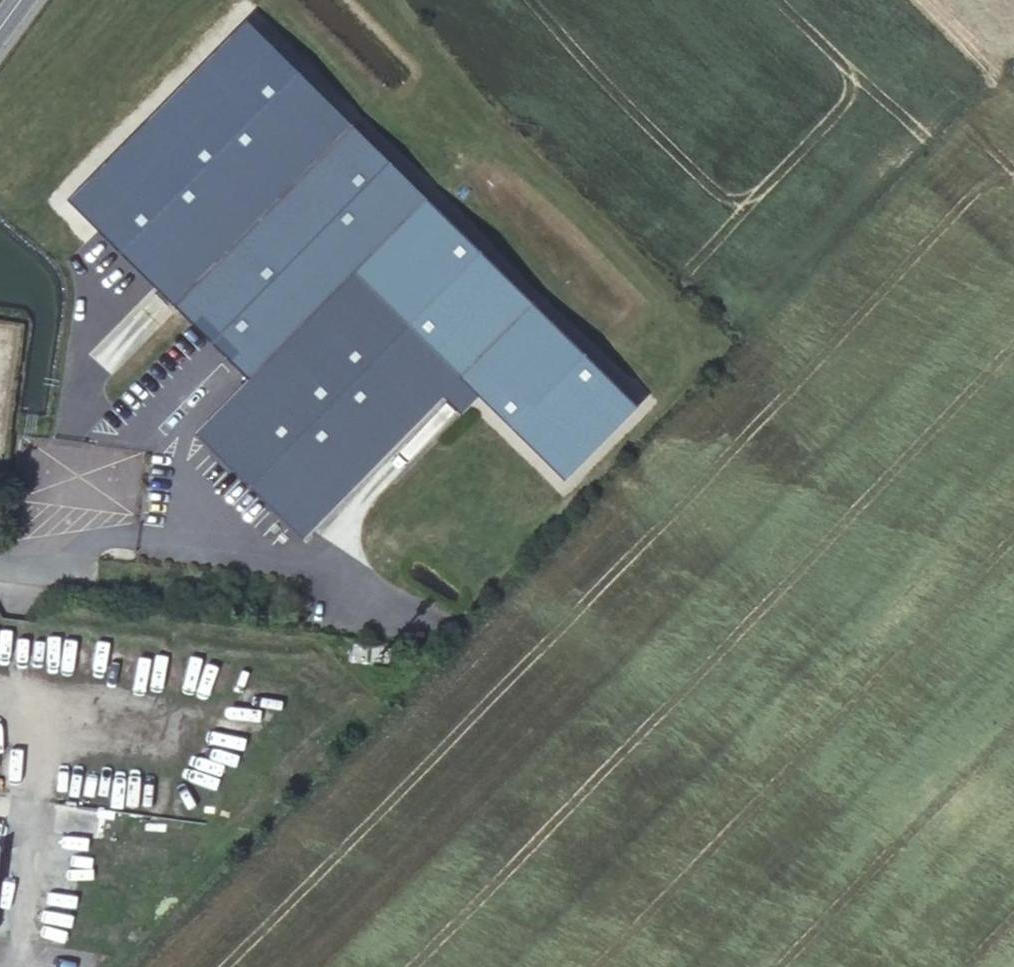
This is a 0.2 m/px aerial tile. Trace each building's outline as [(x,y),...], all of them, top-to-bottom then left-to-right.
[(249,17),(71,199),(250,378),(197,432),(303,539),(444,398),(461,415),(480,396),(563,479),(638,404),(249,17)] [(113,374),(146,340),(128,323),(95,357),(113,374)]
